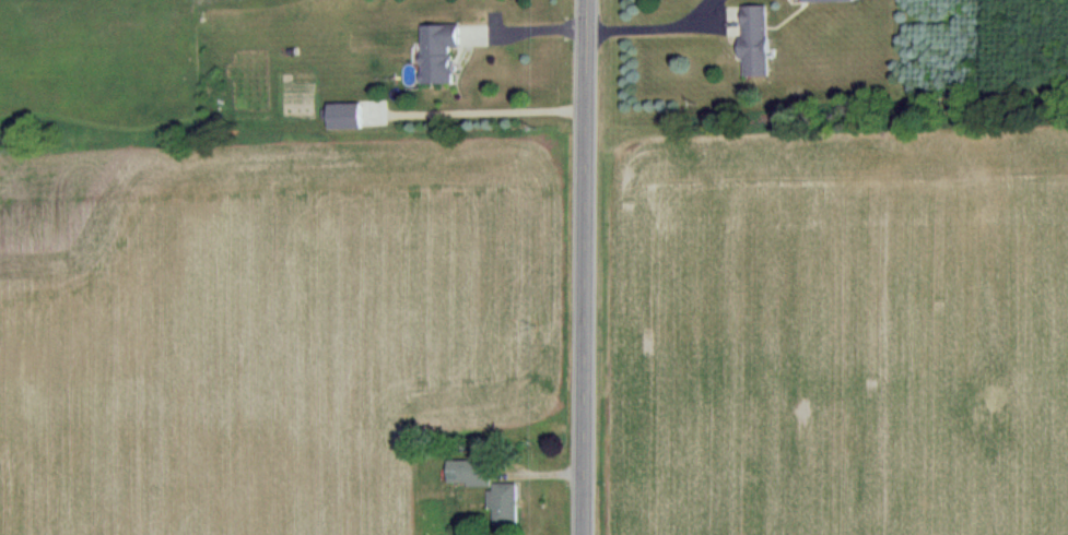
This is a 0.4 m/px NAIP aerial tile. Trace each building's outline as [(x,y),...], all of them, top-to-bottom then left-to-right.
[(741,75),(767,75),(767,5),(741,5),(741,75)] [(421,82),(452,82),(452,45),(458,46),(459,23),(422,23),(421,82)] [(331,104),(331,126),(359,126),(359,104),(331,104)] [(448,460),(448,484),(490,484),(490,460),(448,460)] [(517,483),(493,483),(493,525),(517,525),(517,483)]
